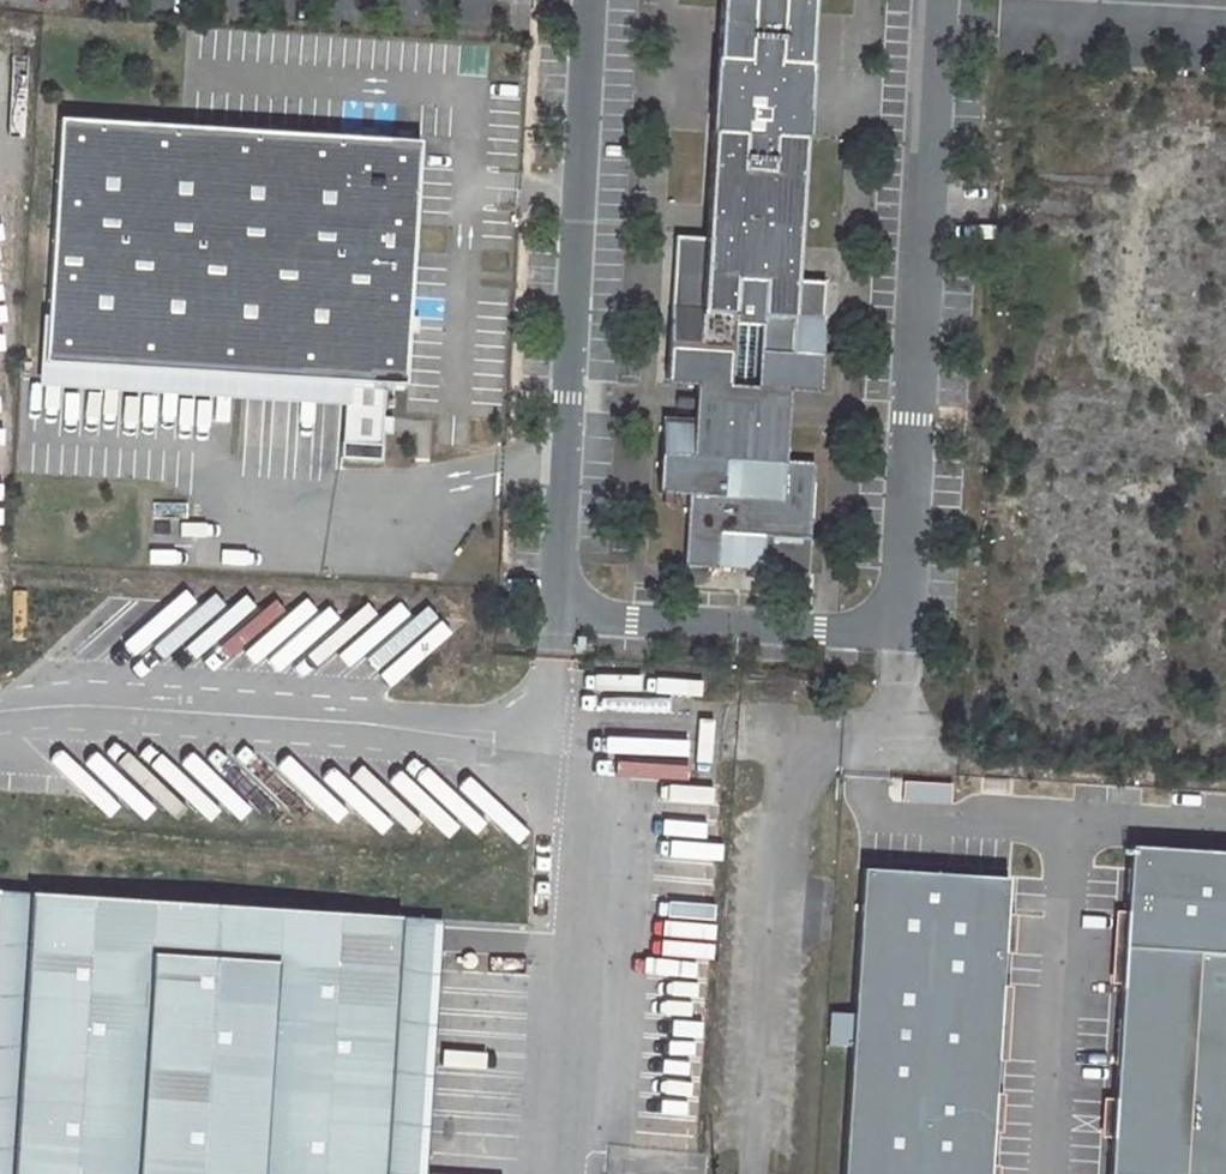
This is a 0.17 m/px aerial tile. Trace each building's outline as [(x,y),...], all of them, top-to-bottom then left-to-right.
[(711,130),(745,133),(747,96),(773,98),(770,134),(804,137),(812,0),(719,0),(711,130)] [(745,133),(711,130),(703,238),(674,236),(665,381),(818,393),(825,282),(796,280),(804,137),(770,134),(767,171),(742,168),(745,133)] [(423,393),(434,149),(48,132),(38,376),(363,390),(360,467),(399,469),(403,392),(423,393)] [(818,393),(665,381),(665,384),(693,386),(691,419),(663,416),(658,493),(686,495),(683,566),(717,568),(717,566),(746,568),(746,569),(759,570),(759,571),(806,574),(814,464),(784,460),(788,391),(818,393)] [(1128,849),(1123,951),(1108,1173),(1225,1173),(1225,855),(1128,849)] [(863,871),(843,1173),(987,1173),(1006,880),(863,871)] [(31,893),(0,891),(0,1173),(13,1173),(31,893)] [(401,917),(31,893),(13,1173),(384,1173),(401,917)] [(436,920),(401,917),(384,1173),(421,1173),(436,920)]
